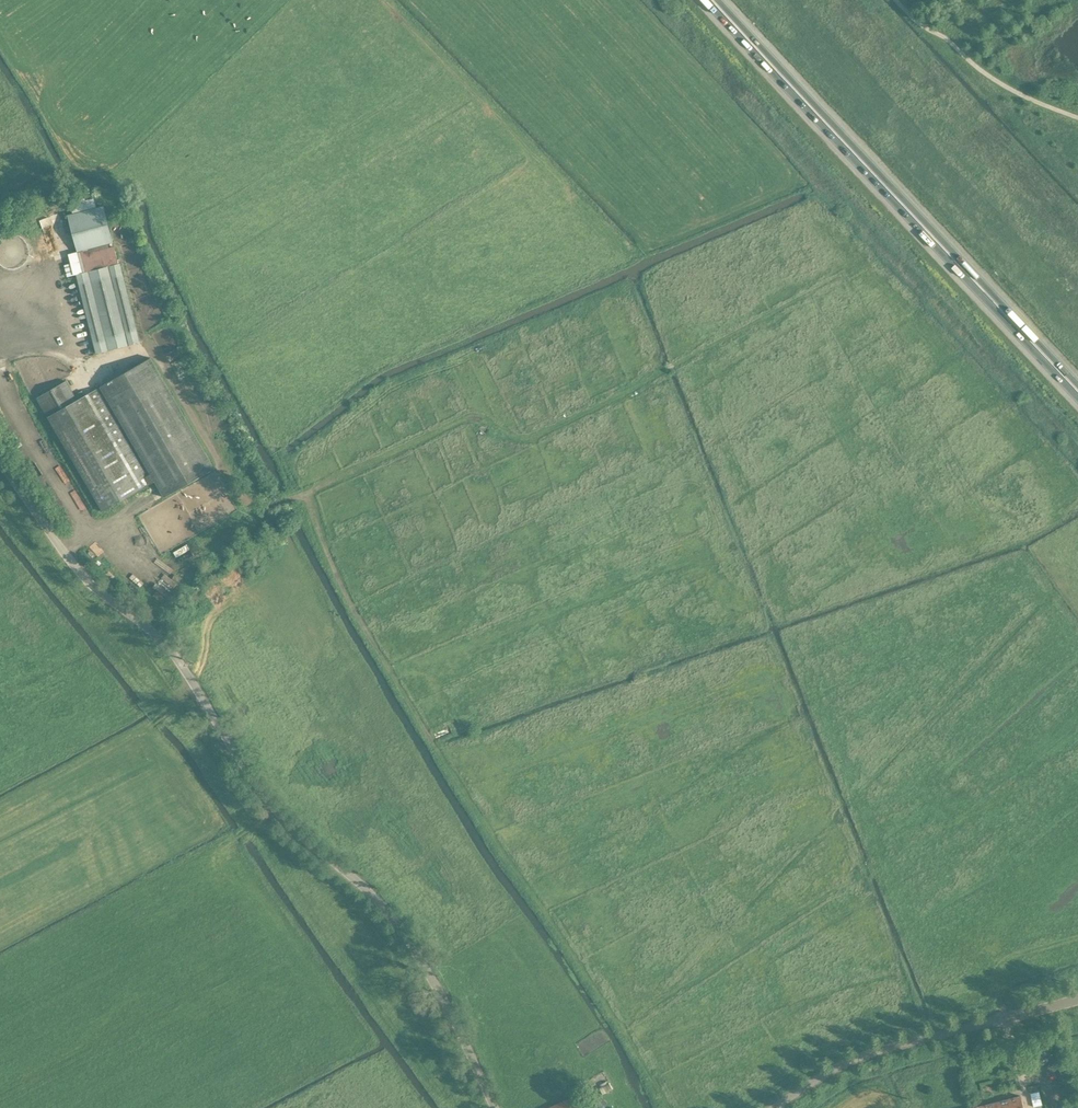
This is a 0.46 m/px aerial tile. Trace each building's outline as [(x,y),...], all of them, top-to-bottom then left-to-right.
[(113,241),(102,204),(68,213),(77,250),(113,241)] [(69,260),(56,265),(64,290),(72,287),(71,283),(76,281),(69,260)] [(120,263),(89,271),(76,274),(96,353),(140,342),(120,263)] [(150,357),(77,400),(66,380),(37,397),(102,511),(155,481),(164,497),(214,468),(150,357)] [(95,549),(109,570),(115,566),(100,545),(95,549)] [(599,1084),(607,1080),(602,1072),(595,1076),(599,1084)] [(1021,1096),(973,1107),(1024,1107),(1021,1096)] [(572,1097),(548,1107),(577,1107),(572,1097)]
